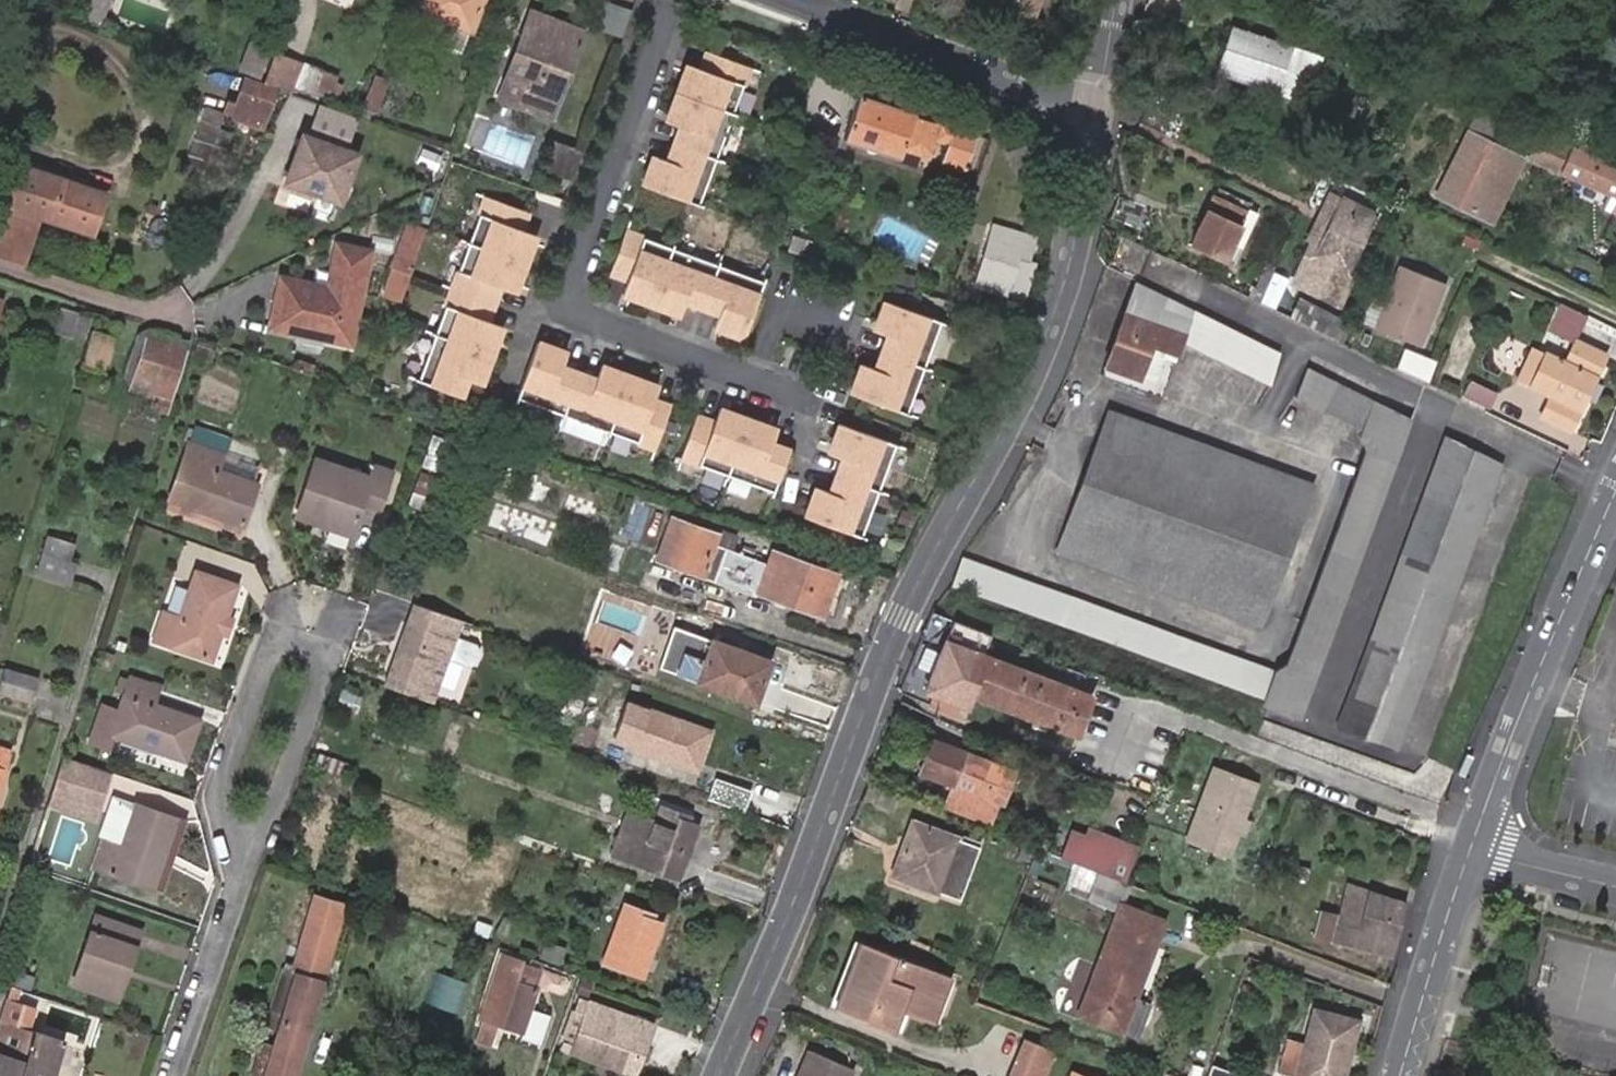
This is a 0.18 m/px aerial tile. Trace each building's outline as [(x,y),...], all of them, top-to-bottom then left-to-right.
[(103,24),(112,0),(86,0),(81,16),(103,24)] [(477,0),(419,0),(415,11),(444,21),(436,41),(459,49),(477,0)] [(1011,7),(1032,15),(1038,0),(1014,0),(1011,7)] [(524,24),(580,45),(585,32),(529,10),(524,24)] [(551,120),(580,45),(524,24),(496,99),(551,120)] [(1286,96),(1299,56),(1239,36),(1226,77),(1286,96)] [(241,69),(264,78),(275,48),(252,39),(241,69)] [(698,204),(749,65),(707,49),(701,67),(698,74),(685,69),(676,91),(668,113),(682,118),(680,125),(673,142),(667,159),(664,166),(650,161),(642,183),(688,200),(698,204)] [(263,83),(276,88),(290,93),(300,64),(274,55),(263,83)] [(1315,62),(1299,56),(1286,96),(1226,77),(1224,84),(1300,109),(1315,62)] [(299,85),(332,95),(339,73),(305,63),(299,85)] [(233,100),(227,116),(260,128),(276,88),(263,83),(245,76),(236,101),(233,100)] [(377,120),(387,91),(372,85),(361,114),(377,120)] [(915,108),(858,89),(842,137),(899,156),(901,149),(922,156),(934,152),(939,138),(951,142),(945,160),(966,168),(980,123),(948,112),(946,118),(941,116),(939,123),(914,114),(915,108)] [(1182,126),(1147,108),(1137,131),(1171,149),(1182,126)] [(1458,130),(1463,132),(1472,135),(1481,114),(1467,108),(1458,130)] [(204,177),(227,116),(209,109),(186,170),(204,177)] [(1481,114),(1472,135),(1480,139),(1489,119),(1481,114)] [(1433,200),(1442,205),(1458,169),(1469,142),(1472,135),(1463,132),(1433,200)] [(359,156),(305,135),(288,178),(343,199),(359,156)] [(1469,142),(1477,145),(1480,139),(1472,135),(1469,142)] [(1527,163),(1556,177),(1569,149),(1540,135),(1527,163)] [(540,172),(546,174),(556,149),(557,145),(552,142),(540,172)] [(1469,142),(1458,169),(1502,188),(1514,162),(1477,145),(1469,142)] [(546,174),(561,181),(572,150),(557,145),(556,149),(546,174)] [(1600,167),(1602,164),(1569,149),(1556,177),(1589,192),(1582,207),(1615,222),(1615,174),(1600,167)] [(572,150),(561,181),(568,183),(580,153),(572,150)] [(1502,188),(1513,193),(1524,167),(1514,162),(1502,188)] [(107,188),(24,163),(0,242),(0,249),(29,259),(42,214),(94,230),(107,188)] [(1458,169),(1442,205),(1486,225),(1502,188),(1458,169)] [(1502,188),(1486,225),(1496,230),(1513,193),(1502,188)] [(1228,265),(1235,249),(1252,210),(1217,194),(1193,249),(1228,265)] [(431,339),(414,385),(456,401),(462,383),(465,376),(479,381),(487,360),(495,338),(481,333),(483,326),(490,309),(496,291),(499,284),(513,289),(520,268),(528,246),(514,241),(517,234),(523,217),(481,201),(464,247),(447,293),(431,339)] [(1350,208),(1338,203),(1310,266),(1316,269),(1321,272),(1350,208)] [(1346,316),(1359,289),(1355,287),(1383,224),(1350,208),(1321,272),(1316,269),(1303,297),(1346,316)] [(1031,261),(1039,233),(993,220),(975,281),(1027,295),(1036,262),(1031,261)] [(418,228),(400,222),(383,268),(401,275),(418,228)] [(531,239),(517,234),(514,241),(528,246),(531,239)] [(745,342),(766,286),(627,235),(612,277),(629,284),(636,286),(631,300),(653,308),(675,316),(680,303),(687,305),(704,311),(721,318),(728,320),(723,334),(745,342)] [(282,279),(271,328),(296,333),(298,326),(326,332),(324,340),(348,345),(369,254),(337,246),(327,290),(282,279)] [(1245,253),(1235,249),(1228,265),(1238,269),(1245,253)] [(1455,291),(1412,274),(1386,337),(1428,354),(1455,291)] [(1280,354),(1135,280),(1100,376),(1158,397),(1184,341),(1269,385),(1280,354)] [(1262,300),(1270,304),(1279,285),(1270,281),(1262,300)] [(499,284),(496,291),(510,296),(513,289),(499,284)] [(1548,299),(1534,330),(1558,341),(1563,330),(1574,334),(1582,315),(1548,299)] [(944,326),(888,305),(879,328),(893,333),(891,340),(885,357),(878,374),(876,381),(862,376),(854,398),(882,408),(910,419),(944,326)] [(91,316),(61,308),(54,331),(71,336),(71,334),(84,338),(91,316)] [(137,335),(179,347),(181,340),(129,323),(110,384),(121,388),(137,335)] [(497,331),(483,326),(481,333),(495,338),(497,331)] [(893,333),(879,328),(877,335),(891,340),(893,333)] [(104,373),(116,337),(96,330),(85,366),(104,373)] [(666,411),(670,399),(653,393),(646,390),(651,376),(629,368),(607,360),(602,374),(595,371),(578,365),(560,359),(553,356),(558,342),(536,334),(516,390),(655,441),(666,411)] [(159,411),(179,347),(137,335),(121,388),(131,391),(134,381),(154,388),(148,408),(159,411)] [(1523,385),(1543,395),(1534,417),(1568,432),(1602,355),(1568,340),(1557,364),(1536,354),(1523,385)] [(565,345),(558,342),(553,356),(560,359),(565,345)] [(1396,353),(1388,370),(1438,393),(1445,376),(1415,362),(1396,353)] [(607,360),(600,358),(595,371),(602,374),(607,360)] [(1274,669),(1167,630),(1157,658),(1266,706),(1302,721),(1411,421),(1306,367),(1295,396),(1360,429),(1364,450),(1288,666),(1274,669)] [(864,369),(862,376),(876,381),(878,374),(864,369)] [(479,381),(465,376),(462,383),(476,388),(479,381)] [(658,379),(651,376),(646,390),(653,393),(658,379)] [(1460,398),(1484,409),(1490,396),(1465,385),(1460,398)] [(730,406),(723,403),(718,417),(725,420),(730,406)] [(696,423),(685,453),(778,487),(793,445),(776,438),(769,436),(774,422),(752,414),(730,406),(725,420),(718,417),(701,411),(696,423)] [(1317,485),(1109,409),(1057,553),(1265,629),(1317,485)] [(781,424),(774,422),(769,436),(776,438),(781,424)] [(432,472),(447,432),(428,426),(414,466),(432,472)] [(220,438),(189,427),(183,443),(214,454),(220,438)] [(898,449),(842,429),(834,451),(848,456),(846,463),(839,480),(833,497),(830,504),(817,499),(809,519),(808,521),(864,542),(881,496),(898,449)] [(1504,464),(1445,435),(1334,730),(1401,752),(1504,464)] [(244,482),(211,470),(216,455),(214,454),(183,443),(164,495),(237,521),(251,484),(244,482)] [(848,456),(834,451),(832,458),(846,463),(848,456)] [(211,470),(244,482),(250,467),(216,455),(211,470)] [(327,514),(324,524),(346,532),(358,498),(376,504),(389,468),(371,462),(367,474),(312,455),(295,503),(327,514)] [(833,497),(819,492),(817,499),(830,504),(833,497)] [(412,506),(416,496),(405,493),(402,502),(412,506)] [(237,521),(164,495),(161,505),(234,531),(237,521)] [(292,512),(324,524),(327,514),(295,503),(292,512)] [(423,521),(426,514),(418,511),(397,503),(394,511),(423,521)] [(704,571),(717,576),(726,550),(714,546),(718,536),(675,520),(660,561),(703,577),(704,571)] [(69,559),(74,543),(48,535),(36,571),(70,582),(77,562),(69,559)] [(717,576),(713,586),(760,602),(762,596),(777,601),(824,619),(838,578),(777,555),(772,567),(726,550),(717,576)] [(1157,658),(1167,630),(961,558),(951,586),(1157,658)] [(207,657),(232,584),(194,571),(179,614),(161,608),(150,637),(207,657)] [(701,582),(713,586),(717,576),(704,571),(703,577),(701,582)] [(774,608),(777,601),(762,596),(760,602),(774,608)] [(410,601),(380,683),(429,701),(458,618),(410,601)] [(758,703),(777,649),(716,626),(706,652),(678,642),(668,670),(758,703)] [(1088,693),(971,648),(956,689),(1074,734),(1088,693)] [(0,690),(0,691),(33,702),(41,677),(8,666),(0,690)] [(104,735),(181,759),(194,718),(147,704),(155,683),(123,674),(112,709),(94,703),(82,741),(100,747),(104,735)] [(692,753),(702,756),(710,733),(628,702),(627,705),(617,701),(612,715),(622,719),(614,740),(632,747),(631,751),(685,771),(692,753)] [(976,783),(993,789),(1000,770),(928,741),(915,776),(944,787),(936,807),(962,817),(976,783)] [(11,753),(0,749),(0,787),(11,753)] [(311,763),(327,769),(331,759),(315,753),(311,763)] [(696,774),(702,756),(692,753),(685,771),(696,774)] [(86,764),(60,755),(49,791),(75,801),(86,764)] [(1260,783),(1211,765),(1183,839),(1232,857),(1260,783)] [(980,824),(993,789),(976,783),(962,817),(980,824)] [(164,788),(158,803),(187,814),(193,799),(164,788)] [(150,887),(174,820),(133,805),(118,845),(100,838),(90,867),(150,887)] [(630,814),(614,858),(677,880),(697,828),(678,821),(679,817),(660,810),(656,823),(630,814)] [(1056,827),(1046,855),(1062,861),(1073,834),(1056,827)] [(1073,834),(1062,861),(1083,869),(1128,886),(1141,851),(1089,831),(1086,839),(1073,834)] [(908,898),(920,903),(942,849),(911,838),(895,881),(912,888),(908,898)] [(1030,853),(1017,847),(1012,859),(1025,865),(1030,853)] [(942,849),(920,903),(956,917),(978,864),(942,849)] [(1128,886),(1083,869),(1075,894),(1116,909),(1120,897),(1124,898),(1128,886)] [(891,891),(908,898),(912,888),(895,881),(891,891)] [(1392,957),(1399,927),(1405,900),(1344,886),(1337,914),(1317,909),(1310,936),(1331,941),(1392,957)] [(611,895),(605,893),(600,907),(606,909),(611,895)] [(294,974),(320,982),(342,907),(316,900),(297,964),(294,974)] [(625,906),(604,962),(642,976),(661,925),(642,918),(643,913),(625,906)] [(1170,923),(1128,907),(1100,982),(1095,980),(1081,1017),(1127,1034),(1141,1000),(1170,923)] [(115,960),(127,964),(138,929),(91,915),(69,983),(105,994),(115,960)] [(927,1027),(945,978),(860,945),(850,968),(862,973),(846,1015),(897,1035),(903,1018),(910,1021),(927,1027)] [(494,947),(472,1020),(517,1034),(516,1038),(536,1044),(545,1014),(526,1008),(533,985),(532,985),(512,978),(517,962),(519,956),(494,947)] [(116,997),(127,964),(115,960),(105,994),(116,997)] [(282,971),(294,974),(297,964),(285,961),(282,971)] [(512,978),(532,985),(537,968),(517,962),(512,978)] [(862,973),(850,968),(834,1010),(846,1015),(862,973)] [(262,1041),(273,1044),(293,977),(280,973),(263,1029),(265,1030),(262,1041)] [(271,1051),(255,1046),(246,1075),(292,1075),(319,985),(293,977),(273,1044),(271,1051)] [(955,982),(945,978),(927,1027),(936,1030),(955,982)] [(0,1019),(0,1021),(17,1027),(28,992),(11,986),(7,999),(0,1019)] [(628,1073),(647,1023),(578,999),(560,1049),(628,1073)] [(1156,1006),(1141,1000),(1127,1034),(1142,1041),(1156,1006)] [(1303,1009),(1295,1042),(1277,1037),(1268,1074),(1278,1075),(1342,1075),(1356,1021),(1303,1009)] [(903,1038),(910,1021),(903,1018),(897,1035),(903,1038)] [(21,1075),(54,1075),(65,1042),(62,1041),(65,1033),(59,1031),(56,1038),(17,1027),(0,1021),(0,1053),(26,1061),(21,1075)] [(1181,1075),(1198,1075),(1212,1037),(1197,1032),(1181,1075)] [(1212,1037),(1198,1075),(1207,1075),(1211,1063),(1220,1040),(1212,1037)] [(1023,1039),(1007,1075),(1043,1075),(1054,1051),(1023,1039)] [(26,1061),(0,1053),(0,1075),(21,1075),(26,1061)] [(811,1054),(802,1075),(850,1075),(853,1071),(811,1054)] [(1211,1063),(1207,1075),(1245,1075),(1211,1063)]
